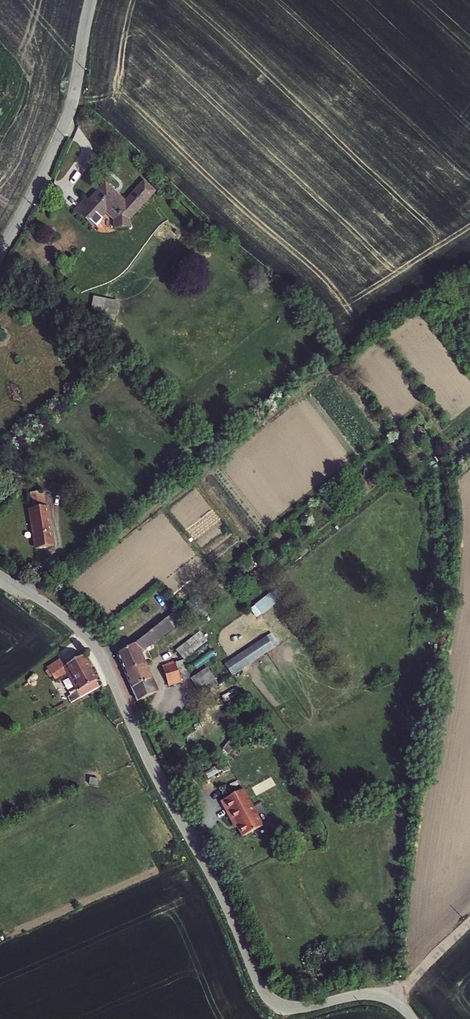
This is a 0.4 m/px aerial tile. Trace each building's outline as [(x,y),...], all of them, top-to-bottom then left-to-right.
[(76,208),(92,224),(103,213),(104,228),(127,227),(127,221),(159,188),(148,178),(126,201),(108,183),(91,201),(87,197),(76,208)] [(103,312),(102,319),(115,321),(118,301),(92,297),(90,310),(103,312)] [(35,496),(20,499),(29,554),(44,552),(35,496)] [(270,593),(249,609),(256,618),(278,603),(270,593)] [(135,701),(155,693),(139,653),(172,629),(168,619),(134,645),(116,654),(135,701)] [(175,651),(184,661),(208,641),(199,631),(175,651)] [(271,634),(224,664),(231,676),(279,645),(271,634)] [(79,689),(82,696),(100,686),(88,664),(76,671),(71,661),(58,669),(64,678),(70,674),(76,684),(68,688),(71,693),(79,689)] [(191,680),(184,662),(162,668),(168,687),(191,680)] [(208,668),(191,680),(201,695),(218,684),(208,668)] [(260,828),(240,791),(218,803),(232,830),(234,828),(240,838),(260,828)]
